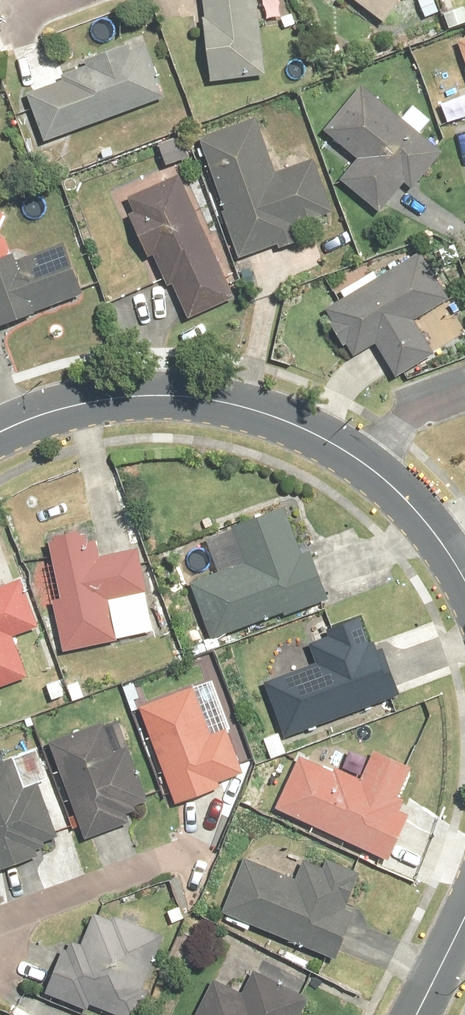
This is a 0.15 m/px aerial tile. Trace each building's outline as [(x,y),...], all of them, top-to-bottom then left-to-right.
[(207,92),(261,89),(256,0),(202,0),(207,92)] [(321,3),(337,15),(346,3),(380,28),(402,0),(324,0),(321,3)] [(147,47),(23,96),(44,148),(168,100),(147,47)] [(446,156),(360,87),(319,138),(354,165),(338,185),(381,220),(407,188),(415,195),(446,156)] [(256,119),(196,140),(240,262),(337,227),(315,165),(278,178),(256,119)] [(177,178),(124,205),(185,328),(239,301),(177,178)] [(0,265),(0,324),(81,301),(65,246),(0,265)] [(422,253),(317,313),(345,362),(373,346),(394,382),(435,359),(414,324),(450,303),(422,253)] [(182,577),(205,640),(327,596),(293,501),(206,531),(218,565),(182,577)] [(36,538),(56,653),(116,643),(108,598),(146,591),(138,546),(98,553),(94,528),(36,538)] [(0,574),(0,686),(27,677),(13,637),(37,629),(16,568),(0,574)] [(259,679),(281,738),(398,696),(368,611),(305,633),(314,659),(259,679)] [(191,686),(137,705),(173,804),(244,778),(224,723),(207,729),(191,686)] [(103,719),(46,740),(81,838),(132,820),(128,808),(154,799),(135,746),(115,753),(103,719)] [(295,750),(270,809),(386,860),(408,809),(394,803),(409,767),(371,750),(359,778),(295,750)] [(0,763),(0,868),(44,852),(40,842),(65,833),(47,783),(26,791),(14,758),(0,763)] [(239,856),(217,913),(331,958),(362,880),(304,857),(295,879),(239,856)] [(42,991),(105,1014),(137,1014),(170,929),(99,902),(83,942),(64,934),(42,991)] [(192,1014),(309,1014),(317,996),(251,967),(242,988),(210,974),(192,1014)]
